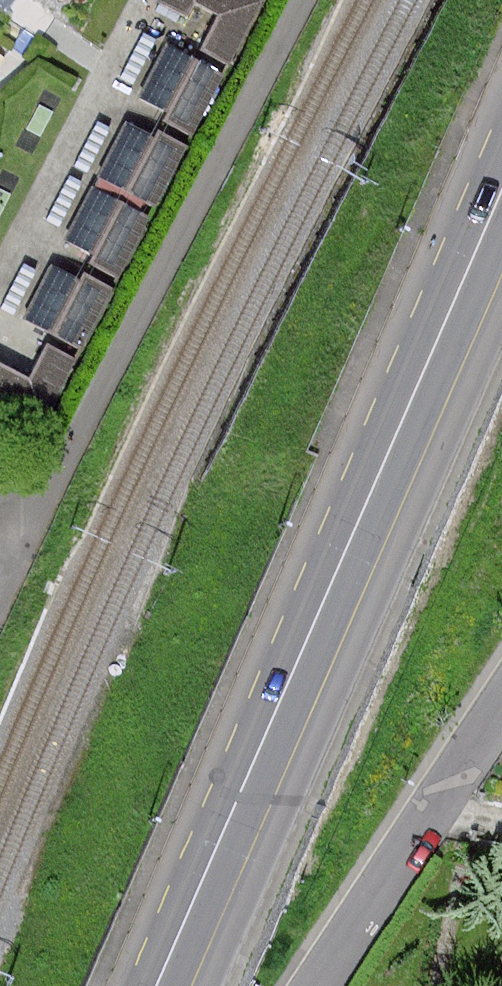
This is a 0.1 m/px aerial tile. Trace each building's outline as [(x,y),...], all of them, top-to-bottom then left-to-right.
[(161,4),(191,18),(198,3),(220,16),(204,52),(230,67),(262,1),(261,0),(163,0),(161,4)] [(225,73),(167,44),(140,101),(194,128),(225,73)] [(184,146),(128,124),(100,178),(156,206),(184,146)] [(149,216),(93,188),(67,247),(116,278),(149,216)] [(109,284),(54,270),(27,325),(80,348),(109,284)] [(0,362),(0,404),(49,427),(80,359),(50,342),(31,380),(0,362)]
